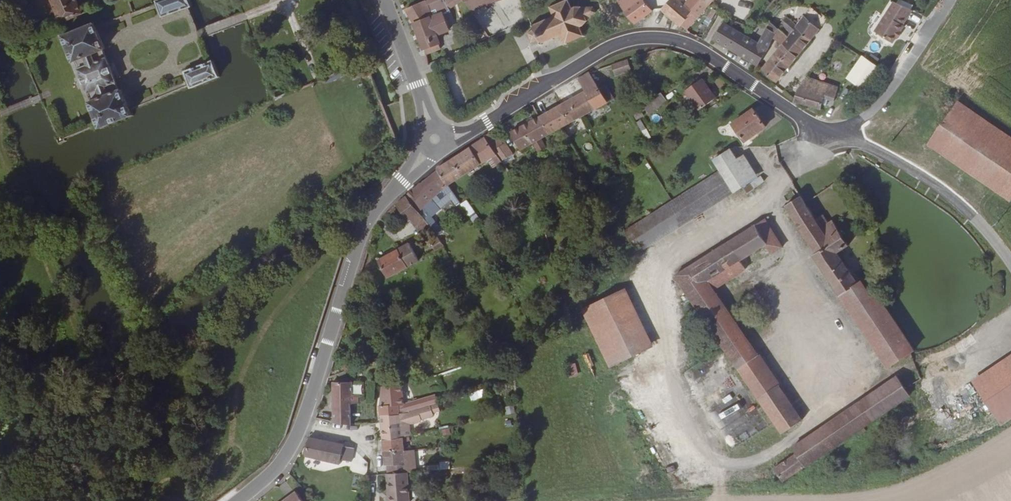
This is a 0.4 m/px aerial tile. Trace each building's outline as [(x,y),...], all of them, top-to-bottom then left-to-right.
[(59,23),(80,13),(75,0),(48,0),(59,23)] [(187,7),(189,6),(187,0),(158,0),(155,1),(160,16),(187,7)] [(424,0),(406,9),(414,23),(424,49),(425,54),(440,49),(435,35),(448,30),(442,13),(432,16),(424,0)] [(444,0),(432,0),(435,10),(446,7),(444,0)] [(469,0),(474,10),(496,1),(495,0),(469,0)] [(538,39),(539,43),(538,43),(539,46),(542,44),(541,43),(561,35),(563,39),(565,43),(564,43),(565,45),(566,44),(566,43),(582,36),(582,37),(584,36),(584,34),(583,34),(579,26),(583,25),(595,12),(593,8),(575,7),(572,8),(568,0),(569,0),(566,0),(551,7),(550,6),(548,7),(549,9),(550,8),(553,17),(533,25),(532,24),(530,25),(532,28),(533,27),(534,30),(538,39)] [(616,1),(622,9),(634,0),(617,0),(616,1)] [(622,9),(633,24),(637,21),(652,11),(644,0),(634,0),(622,9)] [(706,0),(688,0),(685,3),(680,0),(669,0),(660,10),(680,27),(682,25),(687,30),(710,4),(706,0)] [(909,14),(912,11),(894,2),(893,4),(909,14)] [(894,39),(909,14),(893,4),(877,28),(894,39)] [(810,7),(805,15),(820,29),(826,21),(810,7)] [(790,33),(787,37),(785,40),(783,38),(781,41),(782,43),(781,45),(796,57),(820,29),(805,15),(797,26),(786,17),(780,24),(790,33)] [(758,43),(723,22),(713,40),(758,66),(776,32),(777,29),(770,21),(758,43)] [(130,115),(128,110),(120,90),(118,90),(102,49),(103,48),(93,22),(60,36),(71,62),(73,61),(89,102),(87,102),(97,124),(98,128),(130,115)] [(787,37),(777,29),(776,32),(783,38),(785,40),(787,37)] [(531,42),(538,39),(534,30),(527,33),(531,42)] [(796,57),(781,45),(762,69),(776,82),(796,57)] [(864,89),(878,69),(861,58),(847,78),(864,89)] [(629,68),(627,59),(611,65),(613,73),(629,68)] [(183,72),(188,82),(190,87),(217,76),(211,61),(183,72)] [(585,91),(561,104),(571,122),(580,117),(613,99),(605,85),(599,89),(589,73),(578,79),(585,91)] [(797,88),(793,101),(821,109),(822,104),(824,98),(827,99),(834,101),(838,87),(806,77),(797,88)] [(701,79),(685,91),(698,110),(715,98),(701,79)] [(916,122),(958,147),(969,164),(1010,192),(1010,138),(937,89),(916,122)] [(667,101),(660,93),(642,105),(645,109),(649,114),(667,101)] [(561,104),(539,116),(549,134),(562,127),(571,122),(561,104)] [(638,108),(631,113),(637,120),(643,116),(641,113),(638,108)] [(753,109),(732,124),(744,142),(766,127),(753,109)] [(549,134),(539,116),(510,132),(520,150),(535,142),(541,139),(549,134)] [(644,139),(649,137),(643,120),(637,122),(644,139)] [(916,122),(913,127),(969,164),(958,147),(916,122)] [(503,162),(510,155),(512,154),(504,143),(503,144),(492,130),(483,136),(484,138),(496,153),(503,162)] [(476,143),(486,160),(496,153),(484,138),(476,143)] [(541,139),(535,142),(540,151),(546,147),(541,139)] [(480,164),(486,160),(476,143),(469,148),(480,164)] [(447,186),(480,164),(469,148),(436,169),(437,171),(447,186)] [(734,192),(751,181),(731,150),(713,161),(720,171),(734,192)] [(493,170),(503,162),(496,153),(486,160),(493,170)] [(503,162),(505,165),(513,160),(510,155),(503,162)] [(454,206),(458,203),(447,186),(437,171),(421,184),(420,183),(406,196),(420,216),(424,221),(427,218),(421,209),(431,199),(442,189),(454,206)] [(636,254),(734,192),(720,171),(674,200),(623,232),(636,254)] [(760,176),(743,189),(747,194),(764,182),(760,176)] [(406,196),(395,205),(409,221),(414,217),(415,220),(420,216),(406,196)] [(805,203),(800,196),(785,206),(816,253),(812,255),(887,369),(913,351),(877,295),(872,290),(868,293),(860,281),(857,282),(839,257),(844,253),(843,249),(848,245),(832,220),(827,223),(823,215),(815,220),(805,203)] [(468,217),(473,213),(465,201),(460,205),(468,217)] [(468,217),(472,223),(478,219),(473,213),(468,217)] [(749,268),(755,263),(759,262),(782,247),(764,219),(676,274),(724,346),(770,416),(790,403),(713,289),(745,270),(749,268)] [(434,251),(443,246),(437,238),(429,243),(434,251)] [(409,243),(377,261),(387,279),(413,264),(418,260),(409,243)] [(758,268),(755,263),(749,268),(751,272),(758,268)] [(625,290),(617,293),(644,351),(652,347),(625,290)] [(644,351),(617,293),(582,309),(596,338),(599,344),(609,367),(644,351)] [(599,344),(596,338),(588,342),(591,348),(599,344)] [(972,384),(1002,425),(1010,419),(1010,355),(972,384)] [(565,365),(569,376),(578,374),(575,362),(565,365)] [(909,396),(904,389),(896,377),(791,448),(795,454),(773,469),(782,482),(790,477),(862,429),(909,396)] [(332,423),(350,426),(350,407),(352,406),(353,403),(355,403),(355,406),(356,406),(356,398),(350,397),(350,385),(332,383),(332,423)] [(406,413),(437,405),(435,397),(403,407),(401,387),(383,386),(382,397),(381,397),(379,407),(380,416),(400,414),(406,413)] [(482,389),(468,392),(470,401),(484,398),(482,389)] [(790,403),(770,416),(775,423),(782,434),(801,421),(790,403)] [(513,405),(504,407),(506,415),(515,413),(513,405)] [(438,406),(407,415),(407,423),(440,414),(438,406)] [(407,415),(406,413),(400,414),(403,438),(408,437),(410,437),(407,423),(407,415)] [(400,414),(380,416),(382,441),(403,438),(400,414)] [(442,436),(450,434),(449,426),(441,427),(442,436)] [(403,438),(382,441),(383,466),(387,466),(388,475),(406,473),(414,473),(412,451),(403,451),(403,443),(409,442),(408,437),(403,438)] [(343,445),(308,439),(304,457),(340,465),(340,461),(350,463),(353,449),(343,447),(343,445)] [(388,475),(386,475),(388,500),(409,500),(406,473),(388,475)] [(323,497),(332,500),(337,492),(328,487),(323,497)] [(283,500),(301,500),(295,492),(283,500)]
